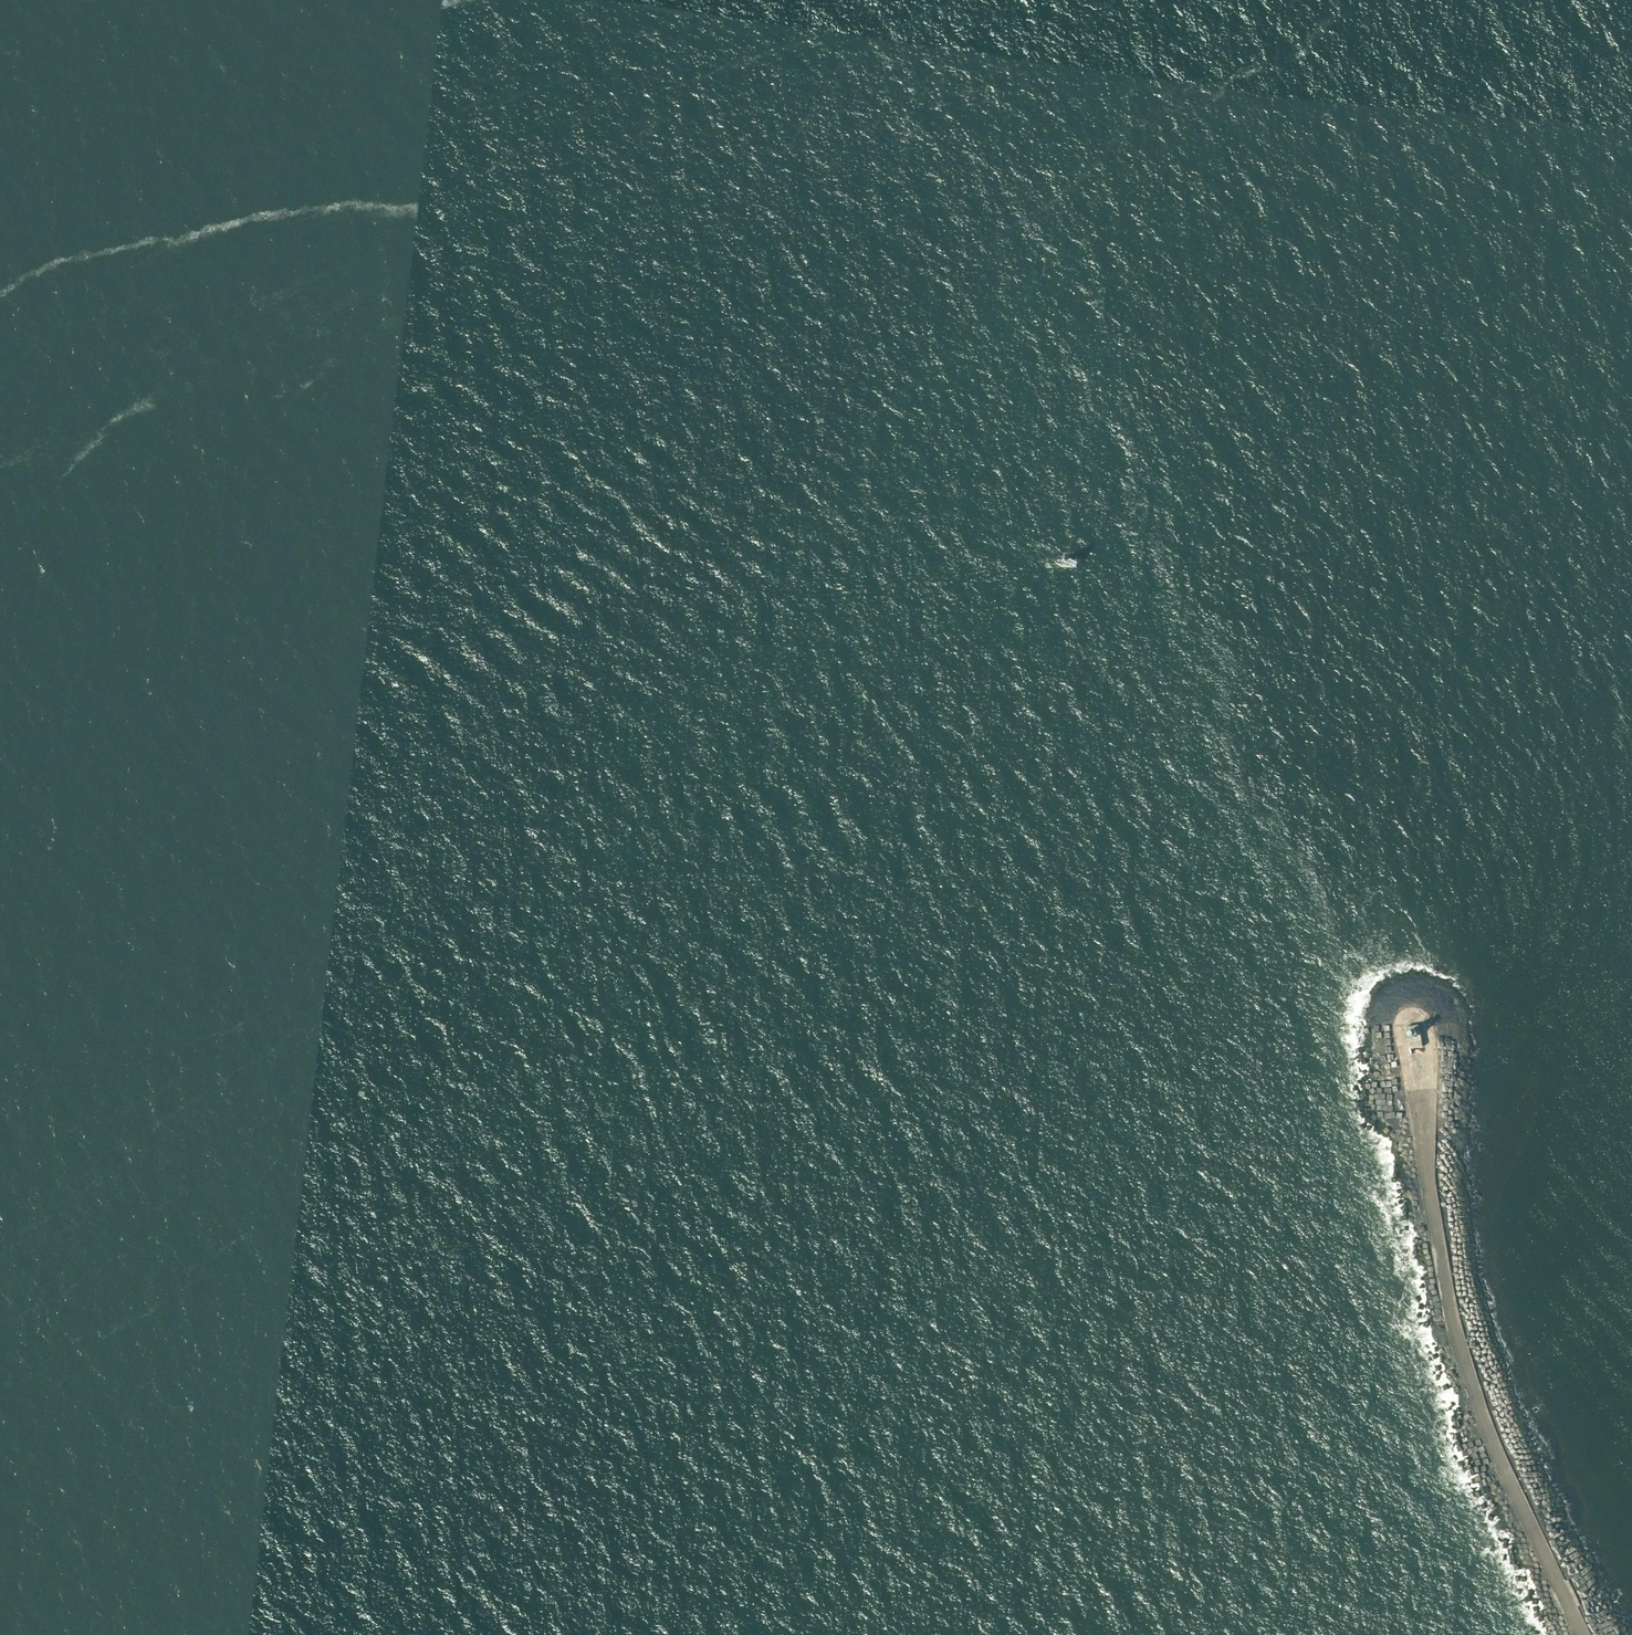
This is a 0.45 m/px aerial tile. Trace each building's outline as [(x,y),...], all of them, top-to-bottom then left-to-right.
[(1419,1024),(1406,1026),(1410,1050),(1410,1055),(1413,1054),(1412,1049),(1424,1047),(1419,1024)]
